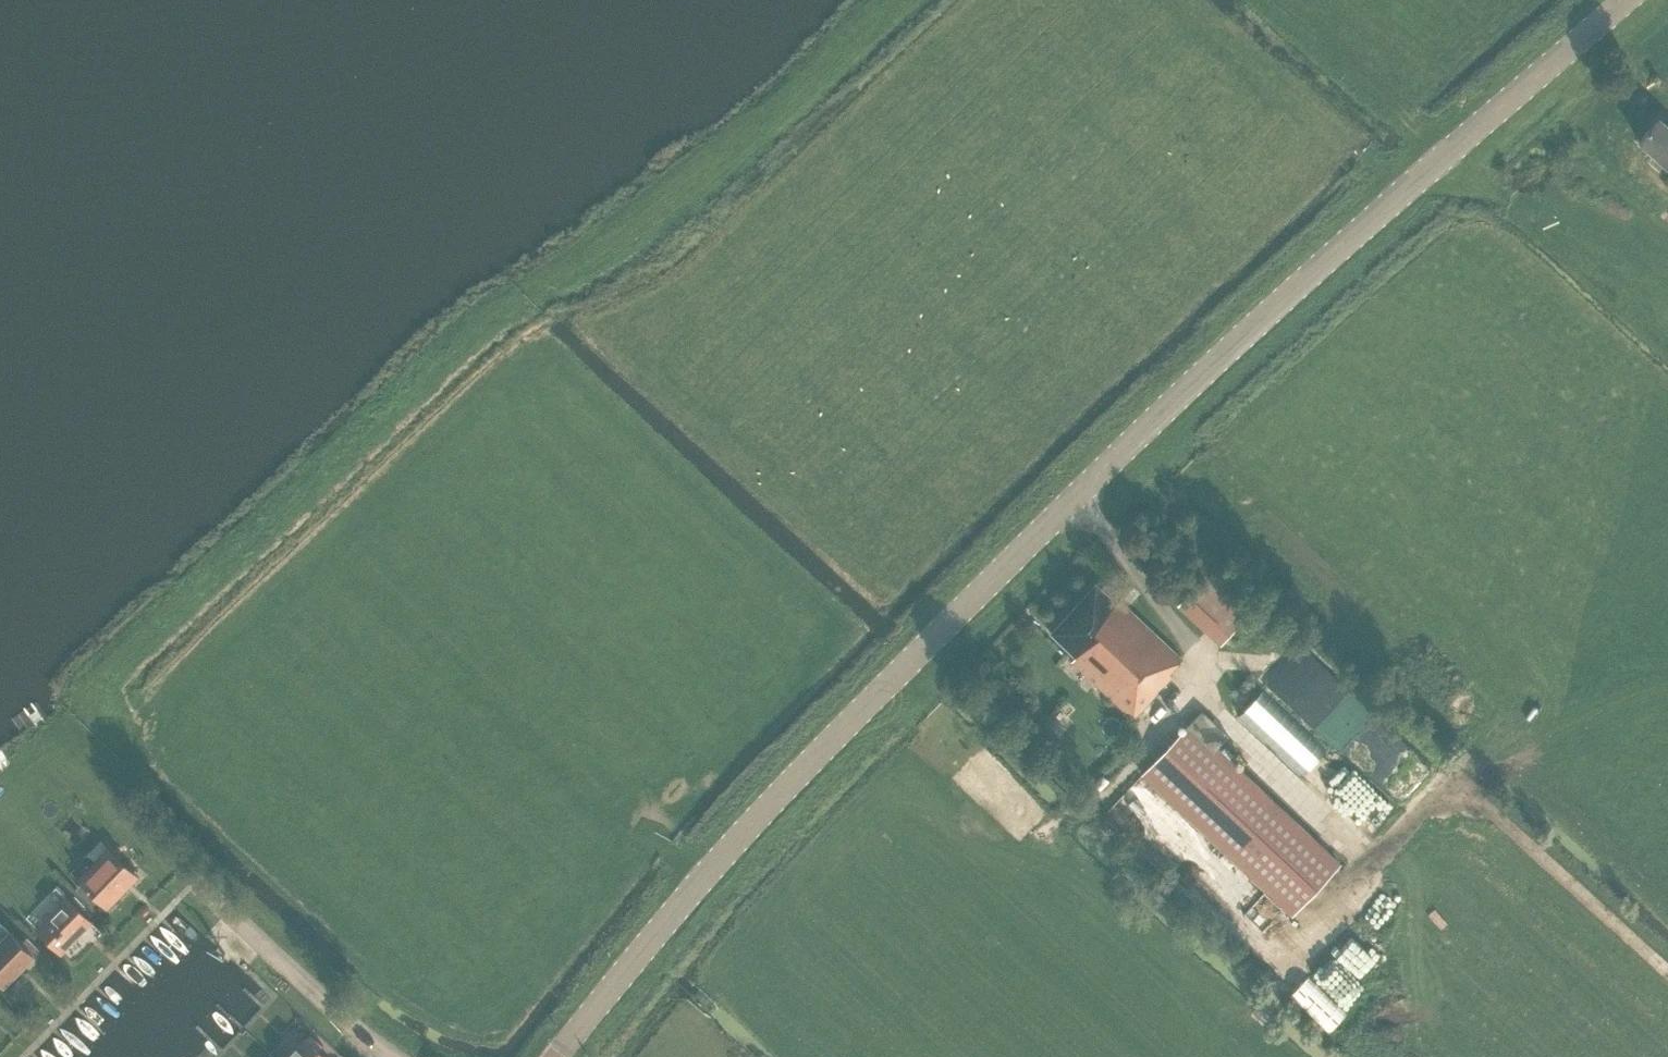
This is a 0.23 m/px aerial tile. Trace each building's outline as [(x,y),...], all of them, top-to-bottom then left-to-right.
[(1660,118),(1639,141),(1667,166),(1667,126),(1660,118)] [(1209,572),(1179,604),(1221,643),(1250,611),(1209,572)] [(1129,609),(1130,608),(1120,599),(1117,602),(1096,584),(1051,633),(1076,656),(1072,661),(1134,718),(1173,676),(1169,672),(1182,659),(1129,609)] [(1263,649),(1237,676),(1245,684),(1271,657),(1263,649)] [(1300,715),(1322,736),(1367,690),(1345,669),(1300,715)] [(1345,770),(1382,715),(1363,702),(1326,757),(1345,770)] [(1217,749),(1228,736),(1202,712),(1143,774),(1293,915),(1340,865),(1300,827),(1217,749)] [(1363,820),(1367,831),(1384,826),(1380,815),(1363,820)] [(99,860),(79,880),(107,906),(137,875),(112,851),(101,862),(99,860)] [(1263,928),(1282,908),(1264,891),(1245,911),(1263,928)] [(67,897),(37,928),(61,952),(92,921),(67,897)] [(9,931),(0,941),(0,983),(4,987),(34,956),(34,955),(39,949),(27,937),(21,943),(9,931)] [(319,1051),(323,1046),(313,1036),(309,1041),(305,1038),(287,1056),(326,1056),(319,1051)]
